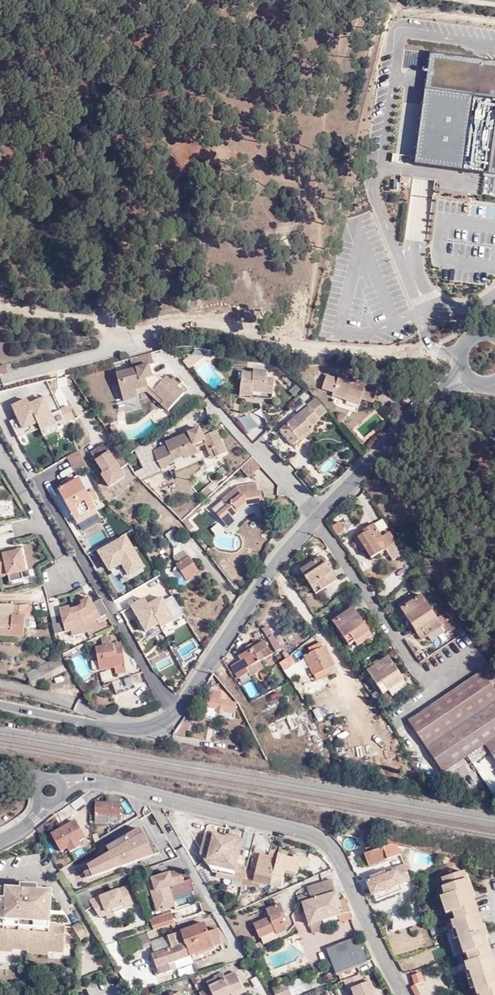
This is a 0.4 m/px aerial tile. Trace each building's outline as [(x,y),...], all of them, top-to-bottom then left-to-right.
[(431,52),(416,162),(494,173),(494,60),(431,52)] [(153,366),(159,365),(157,354),(150,356),(135,360),(137,370),(120,375),(123,383),(128,403),(142,400),(141,396),(139,390),(152,387),(169,402),(165,407),(171,413),(172,413),(189,394),(182,388),(185,386),(178,380),(176,382),(171,378),(167,382),(161,376),(156,378),(153,366)] [(264,369),(241,366),(238,396),(272,401),(274,380),(263,378),(264,369)] [(167,382),(171,378),(166,373),(161,376),(167,382)] [(347,394),(362,398),(374,401),(380,380),(368,376),(366,382),(353,379),(353,380),(340,377),(340,378),(326,375),(322,389),(333,392),(332,397),(345,401),(347,394)] [(121,410),(143,404),(142,400),(128,403),(123,383),(114,385),(121,410)] [(141,396),(150,394),(165,407),(169,402),(152,387),(139,390),(141,396)] [(347,394),(345,401),(360,404),(362,398),(347,394)] [(18,418),(22,428),(38,422),(40,428),(44,436),(58,430),(57,428),(51,414),(44,396),(28,403),(27,399),(12,405),(18,418)] [(322,406),(314,397),(279,429),(288,439),(286,440),(291,446),(312,428),(309,424),(319,415),(317,412),(322,406)] [(76,419),(70,406),(60,410),(66,424),(76,419)] [(198,420),(208,418),(206,409),(195,411),(198,420)] [(66,424),(60,410),(51,414),(57,428),(66,424)] [(163,430),(176,417),(172,413),(171,413),(159,426),(161,428),(163,430)] [(18,438),(40,428),(38,422),(22,428),(18,418),(11,421),(18,438)] [(119,426),(114,428),(118,437),(124,435),(119,426)] [(213,436),(210,429),(203,432),(206,439),(213,436)] [(206,439),(203,432),(202,430),(169,443),(171,447),(146,456),(148,462),(159,458),(163,470),(180,463),(179,460),(187,456),(188,460),(201,455),(199,448),(208,445),(215,461),(230,455),(221,433),(213,436),(206,439)] [(135,475),(113,442),(104,448),(106,449),(100,453),(97,449),(90,454),(103,474),(101,475),(115,497),(136,477),(135,475)] [(104,448),(103,445),(97,449),(100,453),(106,449),(104,448)] [(83,463),(78,452),(67,457),(73,468),(83,463)] [(180,471),(204,462),(201,455),(188,460),(187,456),(179,460),(180,463),(163,470),(165,473),(179,468),(180,471)] [(251,478),(265,466),(256,456),(243,469),(251,478)] [(159,458),(148,462),(153,474),(163,470),(159,458)] [(313,485),(316,478),(304,474),(302,481),(313,485)] [(58,488),(78,524),(97,513),(91,502),(97,499),(92,489),(87,492),(79,477),(58,488)] [(221,516),(219,517),(228,528),(238,519),(237,517),(249,507),(266,504),(266,492),(260,493),(260,485),(241,488),(225,501),(231,508),(221,516)] [(231,508),(225,501),(215,509),(221,516),(231,508)] [(97,513),(78,524),(82,530),(101,519),(97,513)] [(375,520),(381,530),(387,526),(382,516),(375,520)] [(198,529),(190,518),(185,523),(193,533),(198,529)] [(238,519),(228,528),(230,530),(241,523),(238,519)] [(332,525),(337,533),(344,529),(339,520),(332,525)] [(367,533),(360,538),(376,559),(397,545),(390,534),(386,537),(375,523),(364,530),(367,533)] [(125,535),(97,551),(113,578),(121,573),(123,577),(143,566),(125,535)] [(14,551),(15,555),(7,556),(7,553),(7,552),(0,554),(0,571),(2,578),(11,576),(13,584),(27,581),(25,573),(28,572),(23,549),(14,551)] [(198,571),(188,556),(175,563),(183,576),(186,579),(198,571)] [(322,557),(301,572),(317,594),(339,580),(322,557)] [(178,579),(183,576),(175,563),(174,563),(173,572),(178,579)] [(159,623),(161,626),(183,614),(172,595),(164,600),(162,596),(148,603),(159,623)] [(423,628),(430,636),(446,624),(425,595),(403,610),(418,632),(423,628)] [(145,631),(159,623),(148,603),(145,598),(131,606),(145,631)] [(85,605),(80,608),(90,633),(101,627),(98,622),(108,616),(103,608),(100,601),(94,605),(90,599),(84,603),(85,605)] [(29,614),(28,626),(38,626),(35,602),(24,605),(18,604),(18,613),(29,614)] [(0,603),(0,633),(27,635),(28,626),(29,614),(18,613),(18,604),(6,604),(0,603)] [(65,616),(55,618),(59,635),(75,631),(76,636),(90,633),(80,608),(74,610),(73,607),(63,609),(65,616)] [(354,646),(360,641),(375,630),(358,607),(337,622),(354,646)] [(452,615),(445,619),(453,629),(459,625),(452,615)] [(261,627),(263,636),(271,634),(269,625),(261,627)] [(423,628),(418,632),(424,640),(430,636),(423,628)] [(363,645),(378,634),(375,630),(360,641),(363,645)] [(112,643),(111,633),(101,638),(101,644),(95,645),(97,668),(114,666),(115,674),(126,673),(121,642),(112,643)] [(240,681),(251,675),(253,678),(266,671),(261,662),(271,656),(264,644),(257,648),(254,643),(245,649),(247,653),(238,657),(241,663),(232,667),(240,681)] [(315,675),(336,664),(325,646),(305,656),(315,675)] [(61,656),(31,671),(38,684),(68,670),(61,656)] [(289,658),(279,665),(283,671),(294,664),(289,658)] [(395,659),(373,673),(388,695),(410,681),(395,659)] [(336,664),(315,675),(319,682),(340,671),(336,664)] [(111,669),(100,670),(101,680),(112,679),(111,669)] [(494,758),(494,691),(483,673),(409,722),(443,773),(487,745),(494,758)] [(131,675),(112,681),(115,693),(135,687),(131,675)] [(251,680),(243,684),(250,698),(259,694),(251,680)] [(225,692),(215,689),(210,705),(219,708),(218,713),(226,715),(229,704),(223,702),(225,692)] [(190,728),(183,722),(173,735),(183,738),(190,728)] [(104,803),(94,803),(92,806),(92,823),(105,823),(105,825),(119,825),(118,795),(104,796),(104,803)] [(86,805),(82,798),(61,813),(65,819),(72,816),(86,805)] [(145,818),(154,813),(152,808),(143,814),(145,818)] [(149,824),(158,819),(154,813),(145,818),(149,824)] [(75,822),(52,836),(61,852),(67,849),(70,853),(82,847),(79,842),(85,839),(75,822)] [(103,841),(107,851),(80,862),(86,878),(151,852),(141,826),(103,841)] [(241,848),(250,850),(254,835),(244,833),(241,848)] [(243,884),(245,873),(246,868),(236,866),(242,842),(205,834),(200,854),(211,873),(217,874),(234,877),(233,882),(243,884)] [(367,869),(403,855),(401,847),(392,845),(362,855),(367,869)] [(401,847),(403,855),(404,855),(417,857),(417,855),(420,855),(421,851),(401,847)] [(261,883),(271,885),(272,884),(273,875),(284,877),(285,870),(297,873),(299,865),(307,866),(309,858),(292,855),(292,857),(278,855),(276,855),(269,853),(268,856),(259,854),(255,874),(245,873),(243,884),(260,888),(261,883)] [(402,891),(400,886),(409,882),(401,862),(362,876),(370,898),(373,897),(375,901),(402,891)] [(163,890),(172,887),(173,891),(184,887),(179,870),(146,881),(156,914),(169,909),(163,890)] [(201,874),(202,876),(207,885),(212,882),(206,871),(201,874)] [(452,923),(454,931),(451,932),(453,940),(458,938),(463,955),(466,955),(469,962),(464,964),(467,974),(469,973),(471,982),(474,992),(475,994),(494,994),(494,979),(492,969),(494,968),(494,963),(486,936),(482,938),(478,926),(483,925),(475,901),(473,895),(469,896),(466,886),(470,884),(466,872),(443,880),(445,888),(442,888),(445,896),(447,905),(450,914),(453,913),(456,922),(452,923)] [(234,877),(217,874),(216,878),(233,882),(234,877)] [(303,898),(299,899),(302,907),(305,907),(312,926),(322,923),(340,917),(342,924),(353,920),(347,901),(341,903),(331,874),(307,883),(311,896),(303,898)] [(273,875),(272,884),(282,886),(284,877),(273,875)] [(400,886),(402,891),(411,887),(409,882),(400,886)] [(469,896),(473,895),(475,894),(474,888),(472,884),(470,884),(466,886),(469,896)] [(62,954),(65,927),(48,926),(50,892),(36,891),(29,891),(29,886),(20,885),(19,890),(17,890),(43,950),(46,950),(46,952),(62,954)] [(95,917),(133,908),(128,885),(89,894),(95,917)] [(174,908),(169,892),(173,891),(172,887),(163,890),(169,909),(174,908)] [(43,950),(17,890),(0,889),(0,947),(10,948),(10,950),(26,951),(27,949),(43,950)] [(88,890),(79,892),(83,907),(91,905),(88,890)] [(277,932),(278,936),(289,931),(283,916),(286,915),(282,906),(269,911),(272,919),(256,925),(261,938),(277,932)] [(170,914),(148,921),(152,932),(174,925),(170,914)] [(322,923),(312,926),(314,934),(325,931),(322,923)] [(78,924),(72,928),(79,940),(85,937),(78,924)] [(205,924),(175,934),(180,947),(188,944),(192,956),(224,945),(220,935),(210,938),(205,924)] [(482,938),(486,936),(489,936),(487,929),(485,924),(483,925),(478,926),(482,938)] [(264,945),(290,935),(289,931),(278,936),(277,932),(261,938),(264,945)] [(138,938),(116,945),(122,956),(136,951),(138,956),(153,950),(151,942),(148,934),(138,938)] [(188,944),(180,947),(175,934),(151,942),(153,950),(155,956),(153,957),(157,965),(162,976),(179,970),(176,962),(192,956),(188,944)] [(356,937),(324,949),(335,977),(368,966),(356,937)] [(256,944),(247,948),(249,955),(259,951),(256,944)] [(122,956),(116,945),(109,948),(116,960),(123,958),(122,956)] [(192,956),(176,962),(179,970),(195,965),(192,956)] [(244,986),(236,970),(226,974),(224,970),(217,973),(218,975),(208,980),(211,986),(200,991),(202,994),(225,994),(226,994),(232,992),(244,986)] [(273,990),(274,994),(300,994),(320,987),(314,973),(273,990)] [(331,973),(325,977),(328,982),(334,978),(331,973)] [(258,974),(251,978),(257,987),(263,984),(258,974)] [(423,975),(414,978),(417,985),(425,981),(423,975)] [(361,976),(344,983),(348,993),(352,991),(354,994),(376,994),(371,983),(365,986),(361,976)] [(246,990),(244,986),(232,992),(234,994),(235,994),(246,990)]
